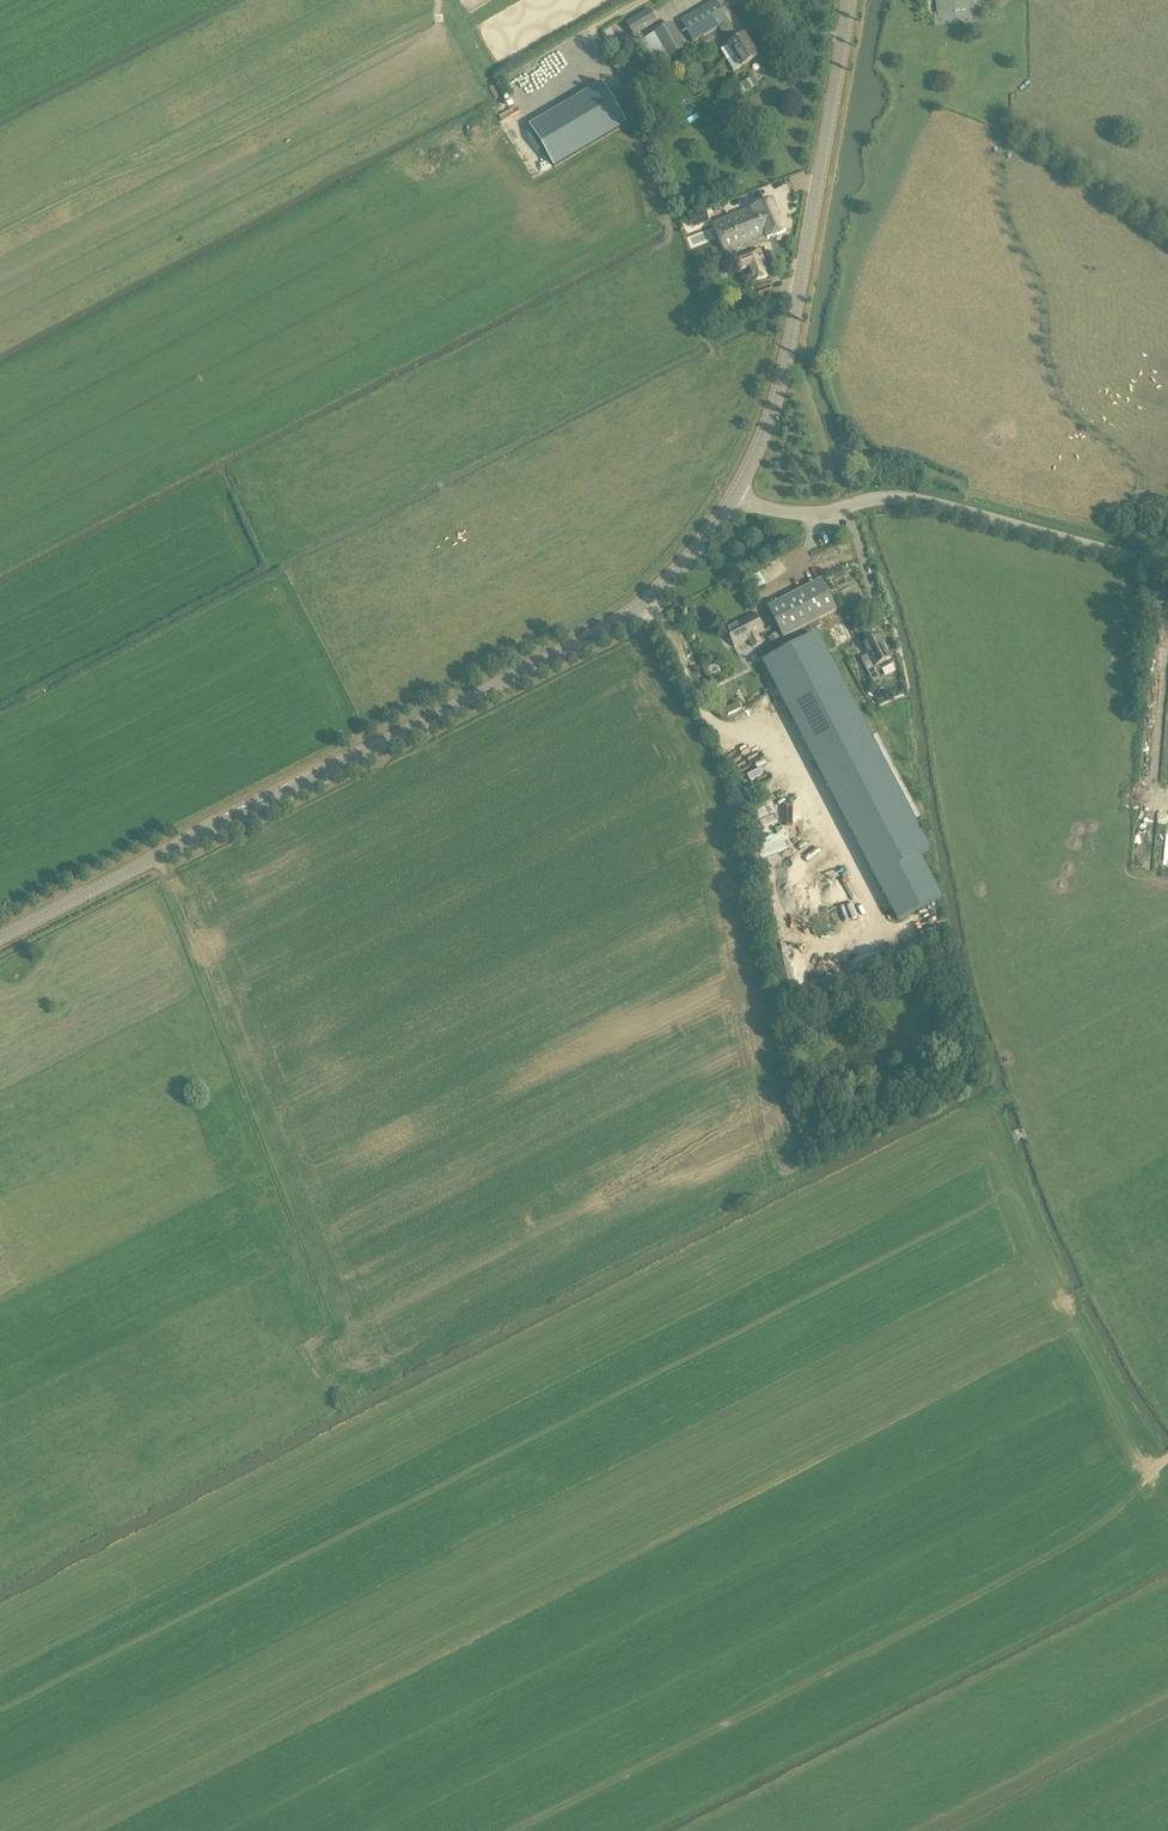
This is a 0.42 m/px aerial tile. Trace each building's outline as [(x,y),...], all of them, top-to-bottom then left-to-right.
[(693,43),(719,28),(729,45),(721,51),(734,71),(740,67),(741,68),(758,58),(745,36),(738,40),(728,23),(729,22),(715,0),(680,21),(693,43)] [(955,4),(956,11),(967,10),(966,3),(972,2),(972,0),(941,0),(942,5),(955,4)] [(656,24),(649,11),(626,23),(634,36),(656,24)] [(687,49),(672,24),(638,44),(653,69),(687,49)] [(753,78),(736,88),(741,96),(757,86),(753,78)] [(543,119),(530,126),(551,162),(622,120),(611,101),(601,85),(543,119)] [(712,223),(727,258),(767,241),(767,240),(786,231),(773,200),(749,210),(746,211),(712,223)] [(754,281),(770,276),(761,250),(734,260),(739,273),(750,269),(754,281)] [(775,255),(767,258),(771,269),(779,266),(775,255)] [(766,285),(757,288),(758,291),(756,291),(759,302),(761,301),(763,305),(772,302),(771,299),(773,298),(769,287),(767,288),(766,285)] [(762,645),(758,636),(765,633),(755,615),(725,630),(734,648),(748,641),(753,649),(762,645)] [(772,646),(781,641),(777,634),(768,638),(772,646)] [(877,674),(893,666),(894,663),(881,635),(862,645),(867,656),(861,659),(870,677),(868,678),(871,684),(880,679),(877,674)] [(820,640),(767,665),(788,706),(891,914),(935,891),(919,857),(926,853),(912,823),(920,819),(875,734),(868,737),(820,640)] [(893,1076),(886,1084),(895,1091),(901,1082),(893,1076)]
